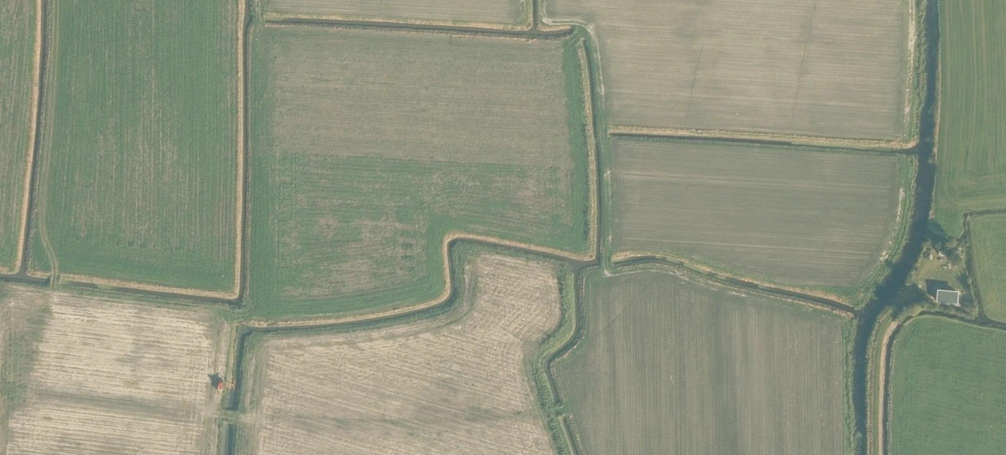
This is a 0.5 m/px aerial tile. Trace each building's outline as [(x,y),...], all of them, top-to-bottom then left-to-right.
[(939,292),(938,302),(958,304),(959,294),(939,292)]
